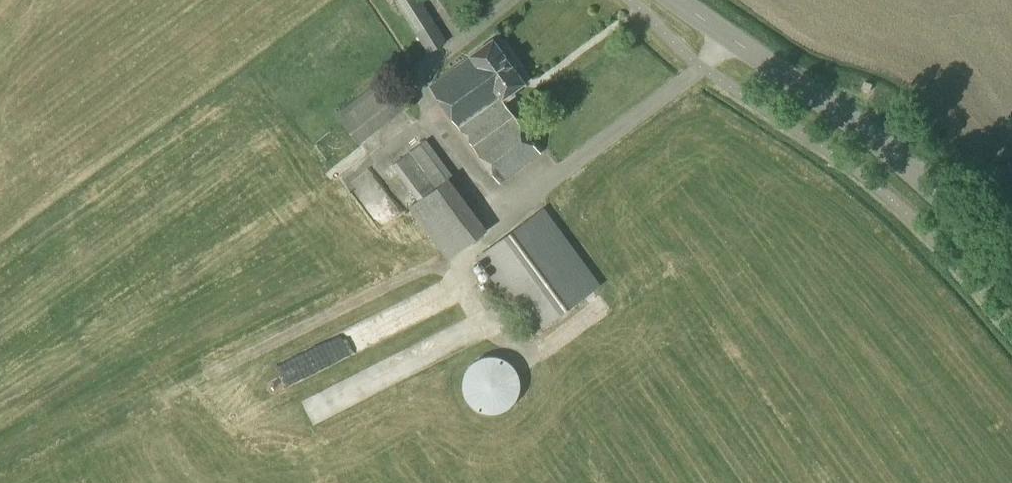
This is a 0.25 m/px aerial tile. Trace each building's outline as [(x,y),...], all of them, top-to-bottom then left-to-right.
[(419,0),(387,0),(390,4),(396,1),(429,53),(446,42),(419,0)] [(507,102),(516,95),(514,90),(525,83),(493,39),(470,55),(471,57),(430,87),(499,183),(540,153),(501,100),(503,99),(507,102)] [(448,259),(486,231),(447,180),(452,176),(426,141),(392,165),(418,200),(409,207),(448,259)] [(533,334),(599,285),(544,209),(477,258),(533,334)] [(492,414),(497,414),(506,410),(509,409),(510,407),(514,404),(516,400),(519,395),(520,391),(520,386),(520,381),(519,376),(516,371),(514,367),(510,364),(506,361),(501,359),(497,357),(492,357),(487,357),(482,359),(477,361),(475,363),(473,364),(470,367),(467,371),(465,376),(464,381),(463,386),(464,390),(465,395),(467,400),(470,404),(473,407),(477,410),(482,412),(487,414),(492,414)]
